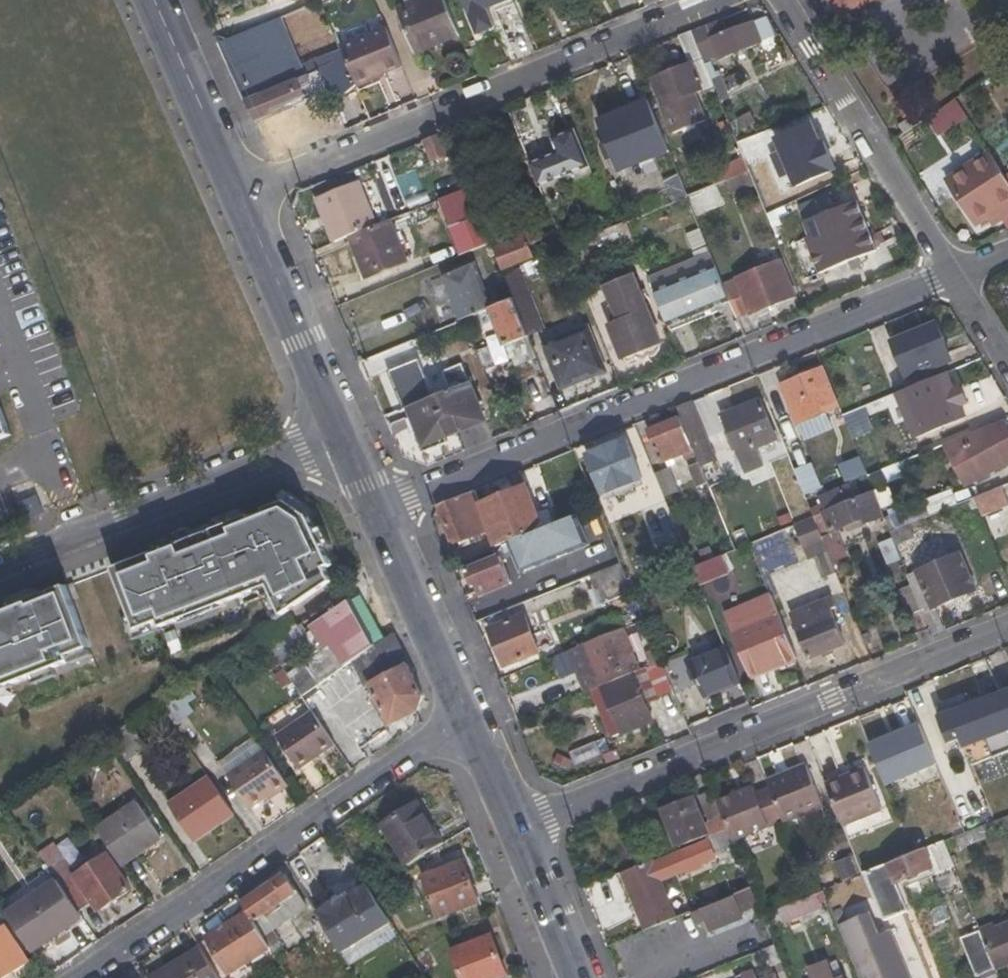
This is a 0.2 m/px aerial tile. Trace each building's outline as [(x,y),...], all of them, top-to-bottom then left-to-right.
[(416,53),(459,35),(445,0),(423,0),(398,10),(416,53)] [(511,0),(466,0),(480,35),(498,27),(490,9),(511,0)] [(836,8),(842,19),(872,0),(821,0),(829,12),(836,8)] [(309,20),(305,8),(270,22),(276,34),(309,20)] [(779,37),(767,18),(753,23),(761,43),(771,68),(784,63),(774,38),(779,37)] [(726,34),(722,19),(692,31),(712,82),(718,80),(713,63),(761,43),(753,23),(726,34)] [(276,34),(270,22),(256,28),(261,41),(276,34)] [(256,28),(218,44),(244,101),(309,74),(319,70),(335,63),(332,54),(294,69),(288,51),(269,59),(261,41),(256,28)] [(389,30),(342,50),(346,59),(393,40),(389,30)] [(712,82),(692,31),(680,36),(692,66),(655,81),(675,131),(704,120),(696,96),(703,93),(709,104),(721,102),(712,82)] [(393,40),(346,59),(358,86),(404,66),(393,40)] [(332,102),(347,94),(358,86),(346,59),(335,63),(319,70),(328,93),(332,102)] [(1006,65),(990,76),(996,85),(1007,76),(1007,67),(1006,65)] [(303,88),(313,85),(309,74),(244,101),(254,125),(276,115),(275,112),(288,107),(287,104),(306,96),(303,88)] [(734,75),(718,80),(712,82),(721,102),(730,98),(728,92),(739,88),(734,75)] [(981,94),(976,86),(963,95),(968,102),(981,94)] [(893,101),(905,119),(925,106),(914,89),(893,101)] [(328,93),(319,97),(324,109),(333,105),(332,102),(328,93)] [(620,163),(623,172),(669,154),(647,96),(614,109),(617,115),(603,121),(612,143),(606,145),(613,164),(620,163)] [(939,114),(944,125),(961,115),(955,104),(939,114)] [(824,141),(819,142),(812,127),(779,141),(798,184),(836,168),(824,141)] [(559,154),(532,164),(541,188),(592,168),(577,131),(553,140),(559,154)] [(451,156),(442,133),(423,140),(432,165),(451,156)] [(757,135),(738,142),(745,160),(762,152),(757,135)] [(468,189),(475,207),(479,214),(498,207),(474,147),(455,155),(459,166),(468,189)] [(976,226),(1006,208),(1007,207),(1007,185),(1006,182),(989,156),(948,182),(976,226)] [(745,160),(712,172),(716,187),(751,173),(745,160)] [(459,166),(449,172),(457,193),(468,189),(459,166)] [(761,199),(751,173),(716,187),(720,194),(734,197),(738,208),(742,206),(747,219),(755,215),(750,203),(761,199)] [(358,183),(317,200),(334,242),(349,235),(377,225),(358,183)] [(457,193),(464,210),(475,207),(468,189),(457,193)] [(833,266),(874,250),(858,211),(838,218),(841,228),(821,235),(833,266)] [(390,220),(377,225),(349,235),(367,278),(407,260),(390,220)] [(518,239),(492,248),(502,272),(521,265),(525,264),(537,260),(530,246),(545,239),(540,225),(516,234),(518,239)] [(484,230),(454,240),(461,257),(490,245),(484,230)] [(615,242),(620,255),(636,249),(631,235),(615,242)] [(531,277),(549,270),(545,256),(537,260),(525,264),(531,277)] [(782,262),(723,287),(737,320),(795,296),(782,262)] [(472,265),(446,277),(463,320),(491,309),(472,265)] [(521,265),(502,272),(513,300),(528,338),(547,331),(521,265)] [(612,327),(624,360),(663,345),(635,278),(607,290),(620,323),(612,327)] [(513,300),(491,309),(506,346),(528,338),(513,300)] [(945,359),(949,358),(937,326),(895,342),(907,375),(923,369),(924,375),(947,366),(945,359)] [(562,390),(604,372),(588,331),(546,348),(562,390)] [(506,346),(514,366),(535,358),(528,338),(506,346)] [(418,360),(388,373),(403,412),(409,408),(434,399),(426,379),(418,360)] [(470,384),(462,365),(426,379),(434,399),(470,384)] [(943,407),(985,390),(976,367),(934,383),(943,407)] [(824,416),(842,408),(826,369),(784,387),(791,405),(816,395),(824,416)] [(781,397),(770,370),(756,375),(767,404),(781,397)] [(425,445),(483,420),(470,384),(434,399),(409,408),(425,445)] [(717,462),(694,400),(677,407),(681,418),(694,451),(699,463),(701,468),(717,462)] [(765,468),(759,451),(780,441),(763,401),(724,418),(734,445),(731,447),(736,460),(740,458),(746,476),(765,468)] [(10,435),(0,410),(0,439),(10,435)] [(649,431),(663,464),(694,451),(681,418),(649,431)] [(955,439),(935,447),(957,488),(1007,462),(1007,429),(1007,427),(987,435),(960,448),(955,439)] [(987,435),(983,427),(955,439),(960,448),(987,435)] [(590,457),(604,494),(635,480),(620,443),(590,457)] [(849,462),(854,475),(867,470),(862,457),(849,462)] [(689,467),(698,487),(707,484),(701,468),(699,463),(689,467)] [(670,468),(655,474),(658,483),(664,496),(678,490),(670,468)] [(729,488),(738,510),(758,502),(750,480),(729,488)] [(648,486),(656,503),(665,499),(664,496),(658,483),(648,486)] [(852,484),(820,498),(826,512),(857,499),(852,484)] [(974,496),(982,516),(1007,505),(1007,499),(1002,484),(974,496)] [(486,532),(489,531),(496,547),(540,529),(523,487),(480,505),(474,490),(436,506),(452,545),(472,537),(486,532)] [(857,499),(826,512),(822,514),(829,534),(839,531),(864,521),(866,526),(886,519),(876,491),(857,499)] [(949,491),(927,498),(932,512),(954,505),(949,491)] [(114,570),(138,632),(160,623),(163,629),(258,592),(255,587),(268,582),(285,618),(294,611),(334,583),(328,569),(333,567),(311,519),(305,522),(300,511),(287,503),(266,511),(267,514),(252,520),(251,517),(114,570)] [(829,534),(822,514),(813,517),(832,565),(849,558),(839,531),(829,534)] [(815,559),(824,580),(836,576),(832,565),(813,517),(793,525),(801,544),(792,548),(799,565),(815,559)] [(920,521),(892,532),(897,547),(917,539),(914,531),(922,528),(920,521)] [(476,545),(489,540),(486,532),(472,537),(476,545)] [(729,539),(734,550),(749,544),(744,532),(729,539)] [(699,550),(700,557),(690,560),(694,566),(716,557),(712,546),(699,550)] [(615,548),(600,553),(606,570),(622,564),(615,548)] [(923,611),(930,630),(932,636),(946,631),(943,625),(936,608),(974,591),(970,582),(977,579),(966,552),(923,570),(925,575),(911,581),(912,585),(923,611)] [(688,553),(674,559),(679,572),(694,566),(690,560),(688,553)] [(723,573),(716,557),(694,566),(700,581),(723,573)] [(480,597),(486,596),(495,615),(540,597),(533,576),(511,585),(500,558),(466,572),(472,590),(477,589),(480,597)] [(591,576),(601,604),(632,591),(622,564),(606,570),(591,576)] [(679,572),(686,587),(700,581),(694,566),(679,572)] [(974,591),(981,588),(977,579),(970,582),(974,591)] [(899,590),(909,616),(923,611),(912,585),(899,590)] [(0,613),(0,685),(13,680),(15,685),(74,663),(72,657),(92,649),(68,587),(0,613)] [(777,614),(770,595),(726,613),(752,677),(795,660),(777,614)] [(831,612),(836,610),(831,598),(793,614),(811,660),(845,645),(831,612)] [(319,686),(343,670),(358,660),(374,647),(348,603),(311,627),(325,650),(310,659),(305,662),(289,674),(303,696),(319,686)] [(306,654),(307,630),(303,623),(294,611),(285,618),(264,633),(285,667),(306,654)] [(490,631),(505,667),(538,654),(524,617),(490,631)] [(311,627),(307,630),(306,654),(310,659),(325,650),(311,627)] [(620,630),(584,645),(602,688),(634,673),(637,672),(620,630)] [(424,696),(394,635),(385,640),(374,647),(358,660),(370,684),(391,725),(420,713),(424,696)] [(691,662),(706,697),(740,682),(727,649),(691,662)] [(672,693),(660,663),(646,669),(657,698),(672,693)] [(646,669),(637,672),(634,673),(646,705),(657,698),(646,669)] [(646,705),(634,673),(602,688),(622,735),(653,722),(646,705)] [(198,697),(190,686),(181,692),(189,703),(198,697)] [(181,692),(163,704),(177,725),(196,713),(189,703),(181,692)] [(1007,732),(1007,709),(1002,693),(939,718),(950,745),(962,740),(972,766),(998,755),(992,738),(1007,732)] [(299,771),(336,746),(313,712),(275,738),(299,771)] [(917,724),(868,744),(885,785),(934,765),(917,724)] [(360,757),(349,737),(338,744),(350,763),(360,757)] [(253,815),(291,790),(266,752),(227,778),(253,815)] [(771,790),(784,823),(785,826),(824,809),(806,764),(767,780),(771,790)] [(883,810),(866,769),(827,785),(844,827),(883,810)] [(194,841),(235,814),(210,779),(170,806),(194,841)] [(754,787),(717,802),(722,816),(728,829),(734,844),(784,823),(771,790),(757,795),(754,787)] [(717,802),(713,793),(696,800),(705,823),(722,816),(717,802)] [(698,839),(710,834),(711,836),(728,829),(722,816),(705,823),(696,800),(663,812),(678,847),(698,839)] [(162,840),(137,802),(97,829),(124,867),(162,840)] [(385,826),(408,867),(445,844),(421,803),(385,826)] [(956,837),(962,850),(1007,832),(1007,816),(956,837)] [(654,859),(621,873),(644,930),(676,918),(662,882),(686,872),(688,874),(718,863),(715,854),(734,846),(734,844),(728,829),(711,836),(699,840),(700,845),(655,864),(654,859)] [(954,867),(944,842),(929,849),(936,867),(939,873),(954,867)] [(55,844),(40,855),(56,879),(65,892),(80,912),(93,903),(99,912),(132,889),(108,855),(76,875),(55,844)] [(929,849),(915,854),(875,870),(883,890),(936,867),(929,849)] [(834,876),(829,862),(811,869),(816,883),(834,876)] [(479,902),(464,863),(425,878),(440,919),(479,902)] [(901,889),(939,873),(936,867),(883,890),(885,897),(901,889)] [(865,874),(886,919),(906,912),(909,909),(901,889),(885,897),(883,890),(875,870),(865,874)] [(307,906),(287,875),(243,904),(248,912),(272,949),(279,962),(289,955),(273,928),(307,906)] [(52,944),(86,921),(80,912),(65,892),(56,879),(7,914),(34,953),(50,942),(52,944)] [(344,955),(394,924),(370,885),(350,898),(353,901),(343,907),(335,904),(318,914),(344,955)] [(695,926),(707,922),(709,927),(742,914),(760,907),(752,888),(690,912),(695,926)] [(816,893),(812,894),(780,908),(785,924),(823,909),(816,893)] [(230,974),(272,949),(248,912),(209,938),(230,974)] [(712,938),(745,925),(742,914),(709,927),(712,938)] [(890,931),(872,938),(863,916),(838,926),(859,977),(910,977),(890,931)] [(980,929),(980,931),(997,970),(1007,965),(1007,925),(996,930),(993,924),(980,929)] [(5,928),(0,931),(0,977),(7,977),(30,962),(17,941),(14,942),(5,928)] [(963,938),(979,976),(997,970),(980,931),(963,938)] [(493,936),(453,951),(463,977),(504,977),(507,977),(493,936)] [(200,948),(152,977),(218,977),(200,948)] [(828,961),(808,968),(811,977),(835,977),(828,961)]
